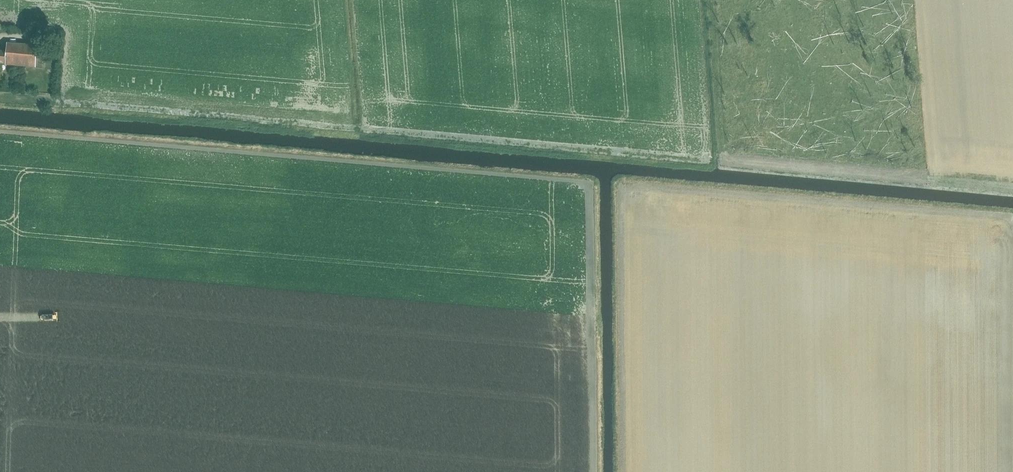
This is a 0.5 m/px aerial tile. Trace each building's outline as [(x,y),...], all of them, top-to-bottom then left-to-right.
[(0,51),(0,64),(5,64),(5,65),(42,68),(44,46),(7,43),(6,52),(0,51)]
